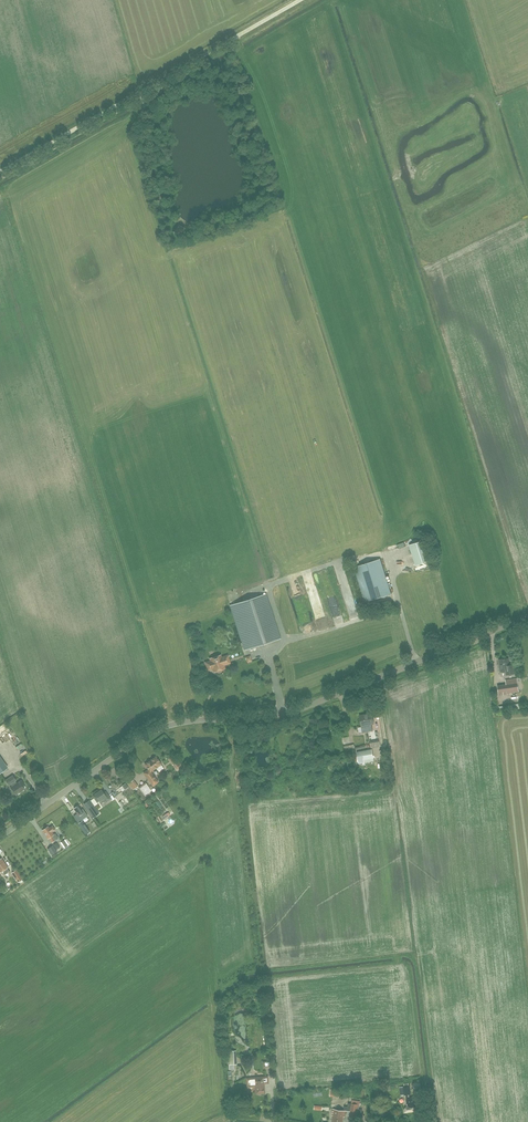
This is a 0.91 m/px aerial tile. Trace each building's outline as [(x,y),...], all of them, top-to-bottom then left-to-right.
[(184,227),(178,224),(174,231),(180,235),(184,227)] [(409,545),(416,565),(431,560),(424,540),(409,545)] [(365,602),(391,594),(380,559),(354,567),(365,602)] [(280,638),(266,594),(231,605),(245,649),(280,638)] [(225,668),(223,662),(225,661),(224,656),(221,657),(221,655),(210,658),(210,660),(205,662),(208,670),(213,668),(214,671),(218,670),(218,669),(220,668),(221,669),(225,668)] [(509,665),(508,658),(499,659),(501,672),(506,671),(506,675),(514,674),(513,665),(509,665)] [(507,693),(519,692),(517,678),(505,680),(506,684),(497,686),(499,695),(503,694),(504,695),(507,694),(507,693)] [(364,733),(373,731),(371,724),(374,724),(372,713),(359,716),(361,726),(362,726),(364,733)] [(363,760),(364,761),(364,763),(374,761),(372,749),(357,752),(358,761),(363,760)] [(158,769),(163,766),(161,764),(162,763),(156,756),(145,764),(149,769),(144,772),(153,785),(159,781),(151,771),(156,767),(158,769)] [(177,768),(179,766),(174,758),(171,760),(177,768)] [(17,783),(15,781),(16,780),(13,775),(5,780),(9,785),(11,787),(10,788),(16,795),(25,789),(22,784),(24,783),(21,780),(17,783)] [(133,790),(139,786),(134,780),(128,784),(133,790)] [(149,787),(146,782),(140,786),(143,791),(149,787)] [(106,792),(104,793),(102,790),(96,794),(96,795),(94,796),(98,802),(100,800),(100,801),(104,798),(107,801),(111,798),(106,792)] [(116,811),(124,807),(122,802),(125,800),(124,798),(112,803),(116,811)] [(90,800),(84,804),(93,818),(99,813),(90,800)] [(155,806),(159,811),(163,807),(159,802),(155,806)] [(74,816),(79,823),(83,821),(82,820),(88,816),(83,809),(82,810),(79,806),(74,809),(78,814),(74,816)] [(90,831),(83,821),(79,823),(78,824),(85,834),(90,831)] [(55,830),(52,826),(49,828),(48,826),(42,830),(48,839),(49,838),(52,842),(55,841),(52,836),(54,835),(52,832),(55,830)] [(57,852),(53,845),(47,849),(52,855),(57,852)] [(8,868),(2,858),(0,860),(0,872),(0,873),(3,871),(5,875),(10,871),(8,868)] [(19,883),(23,881),(22,880),(23,879),(16,870),(11,873),(18,883),(19,882),(19,883)] [(236,1050),(228,1051),(229,1070),(234,1070),(234,1064),(237,1064),(236,1050)] [(268,1076),(254,1078),(246,1078),(247,1087),(255,1086),(255,1091),(260,1095),(262,1093),(264,1093),(263,1084),(268,1083),(268,1076)] [(404,1109),(404,1113),(409,1112),(416,1111),(415,1107),(414,1097),(410,1097),(409,1094),(411,1094),(410,1086),(409,1086),(408,1083),(404,1084),(404,1086),(404,1087),(400,1087),(401,1095),(405,1095),(406,1095),(408,1105),(404,1109)] [(350,1114),(350,1115),(356,1116),(358,1104),(359,1105),(360,1101),(352,1100),(352,1103),(351,1107),(344,1106),(343,1110),(333,1109),(332,1115),(334,1115),(333,1121),(342,1121),(343,1117),(345,1117),(345,1113),(350,1114)]
